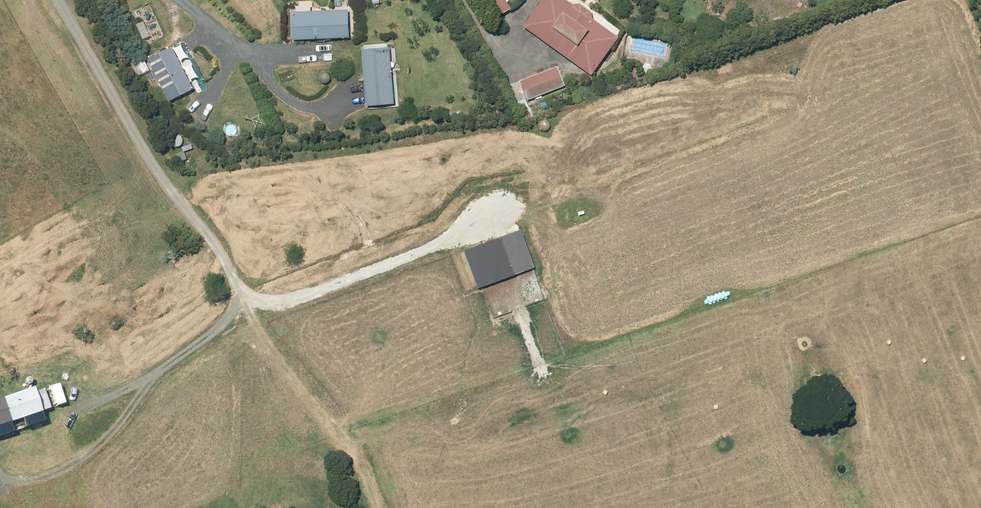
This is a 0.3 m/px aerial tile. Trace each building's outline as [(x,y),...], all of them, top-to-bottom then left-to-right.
[(498,15),(513,7),(509,0),(490,0),(498,15)] [(593,73),(619,35),(594,17),(593,10),(581,1),(574,2),(571,0),(542,0),(524,24),(593,73)] [(351,38),(350,10),(294,12),(295,40),(351,38)] [(798,19),(794,12),(789,14),(789,15),(786,17),(789,24),(793,22),(793,21),(798,19)] [(196,90),(173,47),(150,60),(173,102),(196,90)] [(397,105),(392,47),(365,49),(369,107),(397,105)] [(647,64),(644,68),(645,72),(650,73),(653,70),(652,65),(647,64)] [(558,65),(521,80),(528,99),(565,84),(558,65)] [(541,102),(543,108),(549,106),(547,100),(541,102)] [(478,288),(535,267),(521,229),(464,250),(478,288)] [(40,414),(40,413),(50,410),(43,390),(33,394),(32,390),(0,400),(0,427),(40,414)]
